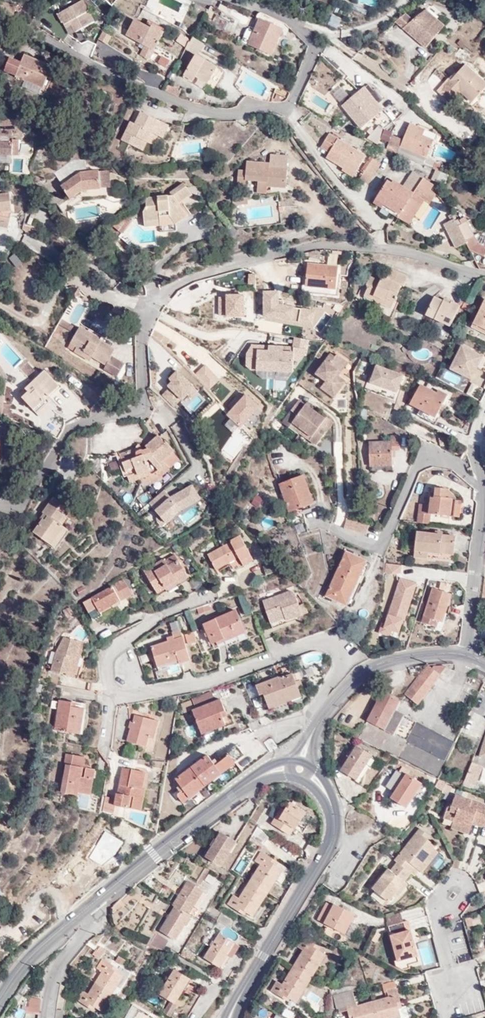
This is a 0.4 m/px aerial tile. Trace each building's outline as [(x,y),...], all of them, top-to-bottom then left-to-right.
[(70,25),(74,32),(94,21),(83,0),(82,0),(55,13),(60,22),(62,22),(67,19),(70,25)] [(414,21),(408,15),(396,24),(424,51),(446,28),(426,9),(414,21)] [(230,20),(217,14),(211,25),(224,31),(230,20)] [(288,38),(292,30),(286,25),(262,15),(249,46),(271,56),(281,34),(288,38)] [(65,28),(70,25),(67,19),(62,22),(65,28)] [(149,30),(133,23),(125,38),(144,47),(142,53),(151,57),(162,32),(151,27),(149,30)] [(106,48),(112,37),(102,32),(96,43),(106,48)] [(189,43),(191,39),(182,34),(176,46),(184,51),(196,57),(196,58),(201,50),(189,43)] [(201,50),(203,45),(191,39),(189,43),(201,50)] [(23,62),(10,57),(4,71),(17,76),(16,78),(44,89),(53,65),(26,55),(23,62)] [(165,60),(154,55),(150,62),(162,67),(165,60)] [(216,69),(196,58),(196,57),(185,76),(194,80),(195,77),(208,84),(216,69)] [(470,66),(451,85),(449,83),(439,96),(462,116),(484,91),(484,87),(478,79),(482,76),(470,66)] [(192,84),(194,80),(185,76),(183,79),(192,84)] [(163,91),(174,96),(177,89),(167,83),(163,91)] [(375,120),(385,130),(393,123),(365,90),(343,107),(362,129),(375,120)] [(310,111),(319,114),(327,107),(316,100),(310,111)] [(128,124),(123,122),(114,141),(115,141),(110,150),(118,154),(123,145),(135,151),(139,142),(143,144),(148,135),(152,136),(152,135),(156,137),(162,126),(133,111),(128,124)] [(426,132),(412,126),(403,149),(428,160),(434,142),(425,138),(426,132)] [(152,136),(147,145),(154,147),(159,138),(156,137),(152,135),(152,136)] [(328,157),(345,169),(347,166),(357,173),(366,159),(334,137),(325,151),(330,155),(328,157)] [(11,142),(11,146),(0,145),(0,155),(17,156),(17,150),(32,150),(32,143),(11,142)] [(262,163),(239,161),(238,170),(231,169),(230,185),(238,185),(239,181),(250,182),(249,193),(259,194),(259,187),(278,189),(281,156),(263,154),(262,163)] [(12,157),(12,171),(21,171),(21,157),(12,157)] [(381,165),(373,159),(361,177),(369,183),(381,165)] [(347,166),(345,169),(343,172),(353,178),(357,173),(347,166)] [(415,197),(423,185),(402,170),(393,181),(415,197)] [(100,190),(98,173),(76,175),(58,186),(68,200),(81,191),(100,190)] [(431,191),(434,185),(427,180),(423,185),(415,197),(393,181),(375,205),(409,228),(433,193),(431,191)] [(166,196),(138,197),(139,208),(136,212),(137,227),(153,226),(153,232),(169,231),(168,225),(181,215),(173,204),(185,195),(176,182),(163,192),(166,196)] [(13,212),(10,193),(0,194),(0,214),(13,212)] [(248,207),(248,197),(228,196),(228,206),(248,207)] [(7,229),(9,220),(0,218),(0,227),(7,229)] [(466,243),(458,227),(454,221),(444,226),(457,248),(466,243)] [(474,240),(465,224),(458,227),(466,243),(470,251),(474,240)] [(474,240),(470,251),(473,255),(484,259),(484,236),(476,233),(474,240)] [(336,286),(338,267),(307,264),(306,286),(302,286),(302,296),(338,299),(340,286),(336,286)] [(403,292),(408,279),(392,272),(387,280),(380,277),(377,283),(369,280),(366,287),(369,289),(365,297),(388,310),(399,291),(403,292)] [(279,292),(265,290),(264,320),(293,325),(296,308),(280,307),(279,292)] [(244,294),(227,293),(227,297),(227,316),(227,319),(246,319),(244,294)] [(458,303),(444,296),(441,302),(433,299),(426,315),(448,325),(458,303)] [(227,297),(219,297),(219,316),(227,316),(227,297)] [(484,299),(470,326),(484,334),(484,299)] [(314,312),(302,309),(299,326),(311,328),(314,312)] [(74,326),(71,331),(77,335),(83,339),(87,335),(80,330),(74,326)] [(118,349),(82,327),(80,330),(87,335),(83,339),(77,335),(70,349),(75,352),(76,350),(84,356),(83,357),(120,376),(127,364),(114,357),(118,349)] [(308,340),(295,338),(294,346),(294,348),(307,350),(308,340)] [(269,351),(269,345),(252,344),(248,352),(247,368),(257,369),(258,351),(269,351)] [(269,351),(258,351),(257,369),(257,375),(294,376),(294,368),(294,354),(285,353),(284,348),(269,345),(269,351)] [(284,345),(284,348),(285,353),(294,354),(294,348),(294,346),(284,345)] [(476,355),(453,345),(441,370),(465,381),(476,355)] [(294,354),(294,368),(306,355),(307,350),(294,348),(294,354)] [(75,352),(73,354),(82,359),(83,357),(84,356),(76,350),(75,352)] [(343,383),(340,381),(335,378),(347,361),(335,353),(333,356),(328,353),(312,376),(322,384),(319,387),(333,397),(343,383)] [(335,378),(340,381),(352,364),(347,361),(335,378)] [(404,375),(376,365),(369,383),(397,394),(404,375)] [(43,369),(22,388),(24,391),(17,398),(20,401),(20,406),(26,405),(32,412),(43,402),(38,397),(43,393),(46,397),(58,386),(43,369)] [(168,380),(172,383),(186,398),(198,390),(179,372),(168,380)] [(167,387),(168,389),(181,402),(186,398),(172,383),(167,387)] [(436,394),(420,386),(410,404),(421,410),(418,416),(436,426),(443,413),(440,411),(447,396),(438,391),(436,394)] [(24,391),(22,388),(13,395),(17,398),(24,391)] [(168,389),(162,394),(173,407),(181,402),(168,389)] [(247,395),(227,416),(240,428),(261,410),(247,395)] [(11,402),(0,401),(0,415),(8,417),(11,402)] [(292,424),(300,430),(313,412),(297,401),(281,423),(289,428),(292,424)] [(48,408),(43,402),(32,412),(36,417),(48,408)] [(313,412),(300,430),(309,437),(307,440),(318,446),(334,423),(325,418),(323,420),(313,412)] [(128,448),(112,454),(122,483),(122,482),(135,478),(137,483),(151,479),(162,468),(155,461),(167,453),(160,442),(157,445),(152,437),(138,446),(140,449),(129,451),(128,448)] [(369,468),(392,468),(392,451),(400,451),(400,438),(391,437),(391,444),(369,445),(369,468)] [(316,509),(310,480),(283,484),(288,514),(316,509)] [(165,490),(147,504),(165,526),(182,511),(203,500),(193,484),(171,497),(165,490)] [(415,526),(425,526),(426,514),(455,514),(454,496),(446,488),(433,487),(432,501),(416,501),(415,526)] [(58,525),(60,523),(65,516),(58,510),(63,504),(54,498),(44,511),(48,514),(44,519),(42,518),(33,531),(42,538),(54,522),(58,525)] [(368,527),(347,521),(346,523),(345,522),(342,530),(364,537),(368,527)] [(65,528),(60,523),(58,525),(54,522),(42,538),(51,545),(65,528)] [(333,552),(329,536),(319,532),(324,555),(333,552)] [(455,537),(417,535),(415,557),(454,559),(455,537)] [(251,561),(235,539),(226,544),(227,546),(205,561),(213,573),(224,567),(229,575),(251,561)] [(365,563),(345,555),(326,599),(347,608),(365,563)] [(165,571),(173,565),(170,560),(161,566),(165,571)] [(183,580),(173,565),(165,571),(161,566),(158,564),(139,576),(154,597),(163,592),(162,590),(172,583),(174,587),(183,580)] [(386,572),(401,574),(401,565),(387,564),(386,572)] [(418,584),(400,577),(387,615),(405,621),(407,622),(418,584)] [(112,588),(82,605),(92,622),(132,598),(122,582),(112,588)] [(260,587),(262,594),(264,601),(280,596),(276,582),(260,587)] [(164,594),(174,587),(172,583),(162,590),(163,592),(164,594)] [(80,587),(70,593),(76,600),(85,594),(80,587)] [(451,594),(432,587),(422,622),(435,629),(438,621),(443,624),(451,594)] [(291,594),(263,604),(271,626),(287,620),(288,624),(304,619),(296,596),(291,594)] [(214,620),(211,611),(199,615),(202,624),(214,620)] [(405,621),(387,615),(385,624),(384,627),(394,632),(400,635),(405,621)] [(244,639),(234,617),(203,630),(211,648),(223,644),(225,647),(244,639)] [(170,623),(172,632),(179,630),(177,621),(170,623)] [(384,627),(385,624),(381,623),(379,634),(391,640),(394,632),(384,627)] [(194,633),(186,635),(189,644),(197,642),(194,633)] [(174,644),(183,642),(180,634),(171,636),(174,644)] [(74,664),(80,645),(66,639),(58,654),(53,672),(69,678),(71,670),(74,664)] [(191,664),(183,642),(174,644),(154,652),(160,670),(180,663),(182,667),(191,664)] [(327,663),(324,655),(316,657),(317,665),(327,663)] [(403,696),(416,706),(444,668),(425,667),(403,696)] [(296,682),(293,675),(255,691),(258,699),(264,697),(268,710),(291,703),(291,699),(301,695),(299,691),(303,689),(300,681),(296,682)] [(381,692),(355,739),(435,778),(443,763),(383,732),(393,713),(399,702),(381,692)] [(196,711),(215,705),(212,696),(194,702),(196,711)] [(56,729),(75,733),(78,717),(84,717),(85,707),(74,705),(74,702),(62,700),(56,729)] [(221,703),(215,705),(196,711),(193,712),(200,731),(213,727),(215,733),(225,729),(221,716),(226,714),(221,703)] [(454,721),(463,725),(468,716),(459,712),(454,721)] [(383,732),(443,763),(452,744),(393,713),(383,732)] [(78,717),(75,733),(82,733),(84,717),(78,717)] [(157,722),(134,717),(132,726),(135,726),(134,731),(131,731),(129,743),(148,747),(150,738),(155,738),(157,722)] [(202,737),(215,733),(213,727),(200,731),(202,737)] [(269,753),(276,749),(268,741),(262,745),(269,753)] [(235,746),(227,752),(235,762),(243,756),(235,746)] [(339,770),(355,780),(370,757),(355,746),(339,770)] [(89,778),(94,779),(95,770),(81,768),(82,758),(66,755),(64,764),(68,765),(62,793),(75,796),(76,791),(86,793),(89,778)] [(208,759),(176,782),(184,793),(177,798),(183,806),(236,767),(227,755),(219,761),(222,764),(215,769),(208,759)] [(463,783),(474,787),(480,766),(470,763),(463,783)] [(141,792),(145,792),(148,774),(126,771),(123,788),(127,789),(125,796),(122,796),(121,799),(119,798),(117,808),(131,810),(138,812),(141,792)] [(391,798),(405,807),(420,784),(405,775),(391,798)] [(439,780),(435,787),(448,793),(451,786),(439,780)] [(138,812),(147,813),(149,793),(145,792),(141,792),(138,812)] [(461,793),(458,801),(452,799),(447,813),(457,816),(455,824),(473,830),(477,822),(484,824),(484,801),(461,793)] [(104,803),(104,798),(98,797),(95,811),(103,813),(104,803)] [(270,825),(288,836),(293,829),(295,830),(304,813),(290,804),(279,821),(275,817),(270,825)] [(269,815),(274,818),(278,811),(273,808),(269,815)] [(419,823),(426,828),(431,822),(425,816),(419,823)] [(268,837),(256,829),(249,840),(262,848),(268,837)] [(425,831),(396,861),(400,864),(412,876),(415,879),(420,873),(423,874),(429,868),(424,864),(438,850),(438,849),(431,841),(433,838),(425,831)] [(204,858),(219,867),(234,844),(218,834),(204,858)] [(442,854),(438,850),(424,864),(429,868),(442,854)] [(245,883),(266,896),(275,881),(279,883),(287,870),(258,852),(252,863),(257,866),(245,883)] [(412,876),(400,864),(393,871),(389,868),(369,889),(384,903),(388,898),(393,901),(408,886),(405,883),(412,876)] [(207,873),(202,869),(194,884),(199,887),(207,873)] [(251,919),(266,896),(245,883),(235,899),(228,897),(224,905),(239,914),(241,912),(251,919)] [(184,884),(170,907),(172,909),(184,916),(189,909),(198,892),(199,892),(184,884)] [(204,895),(198,892),(189,909),(195,912),(204,895)] [(318,923),(346,938),(352,929),(357,917),(338,907),(337,909),(328,904),(318,923)] [(184,916),(172,909),(158,933),(172,942),(188,918),(184,916)] [(205,917),(227,931),(233,923),(210,909),(205,917)] [(482,925),(478,914),(469,917),(473,928),(482,925)] [(400,916),(383,919),(384,929),(389,928),(401,926),(400,916)] [(469,917),(461,921),(464,931),(473,928),(469,917)] [(401,926),(389,928),(394,953),(389,966),(405,974),(413,972),(411,965),(419,963),(411,923),(401,926)] [(352,929),(346,938),(352,940),(357,932),(352,929)] [(149,934),(144,944),(157,949),(161,942),(149,934)] [(202,961),(215,968),(231,944),(216,937),(202,961)] [(428,939),(417,942),(424,967),(434,965),(428,939)] [(301,953),(291,969),(309,980),(323,958),(313,952),(315,948),(302,940),(297,950),(301,953)] [(86,957),(95,962),(96,959),(101,951),(96,948),(93,952),(91,951),(86,957)] [(100,975),(93,987),(109,997),(120,978),(109,972),(111,968),(96,959),(95,962),(91,970),(100,975)] [(309,980),(291,969),(279,988),(274,986),(269,994),(281,1001),(284,998),(294,1004),(309,980)] [(158,996),(172,1005),(186,982),(171,973),(158,996)] [(383,987),(384,994),(397,990),(394,984),(383,987)] [(21,986),(12,998),(18,1001),(25,990),(25,989),(21,986)] [(109,997),(93,987),(87,997),(79,992),(73,1002),(85,1010),(88,1007),(99,1013),(109,997)] [(371,1003),(375,1017),(399,1017),(395,1005),(400,1003),(397,990),(384,994),(386,1000),(371,1003)] [(371,1003),(357,1007),(354,996),(333,1001),(337,1017),(351,1017),(353,1017),(375,1017),(371,1003)] [(35,1016),(37,1002),(26,1001),(24,1014),(35,1016)] [(126,1017),(134,1017),(137,1012),(130,1008),(126,1017)] [(275,1016),(278,1017),(297,1017),(281,1009),(275,1016)]
